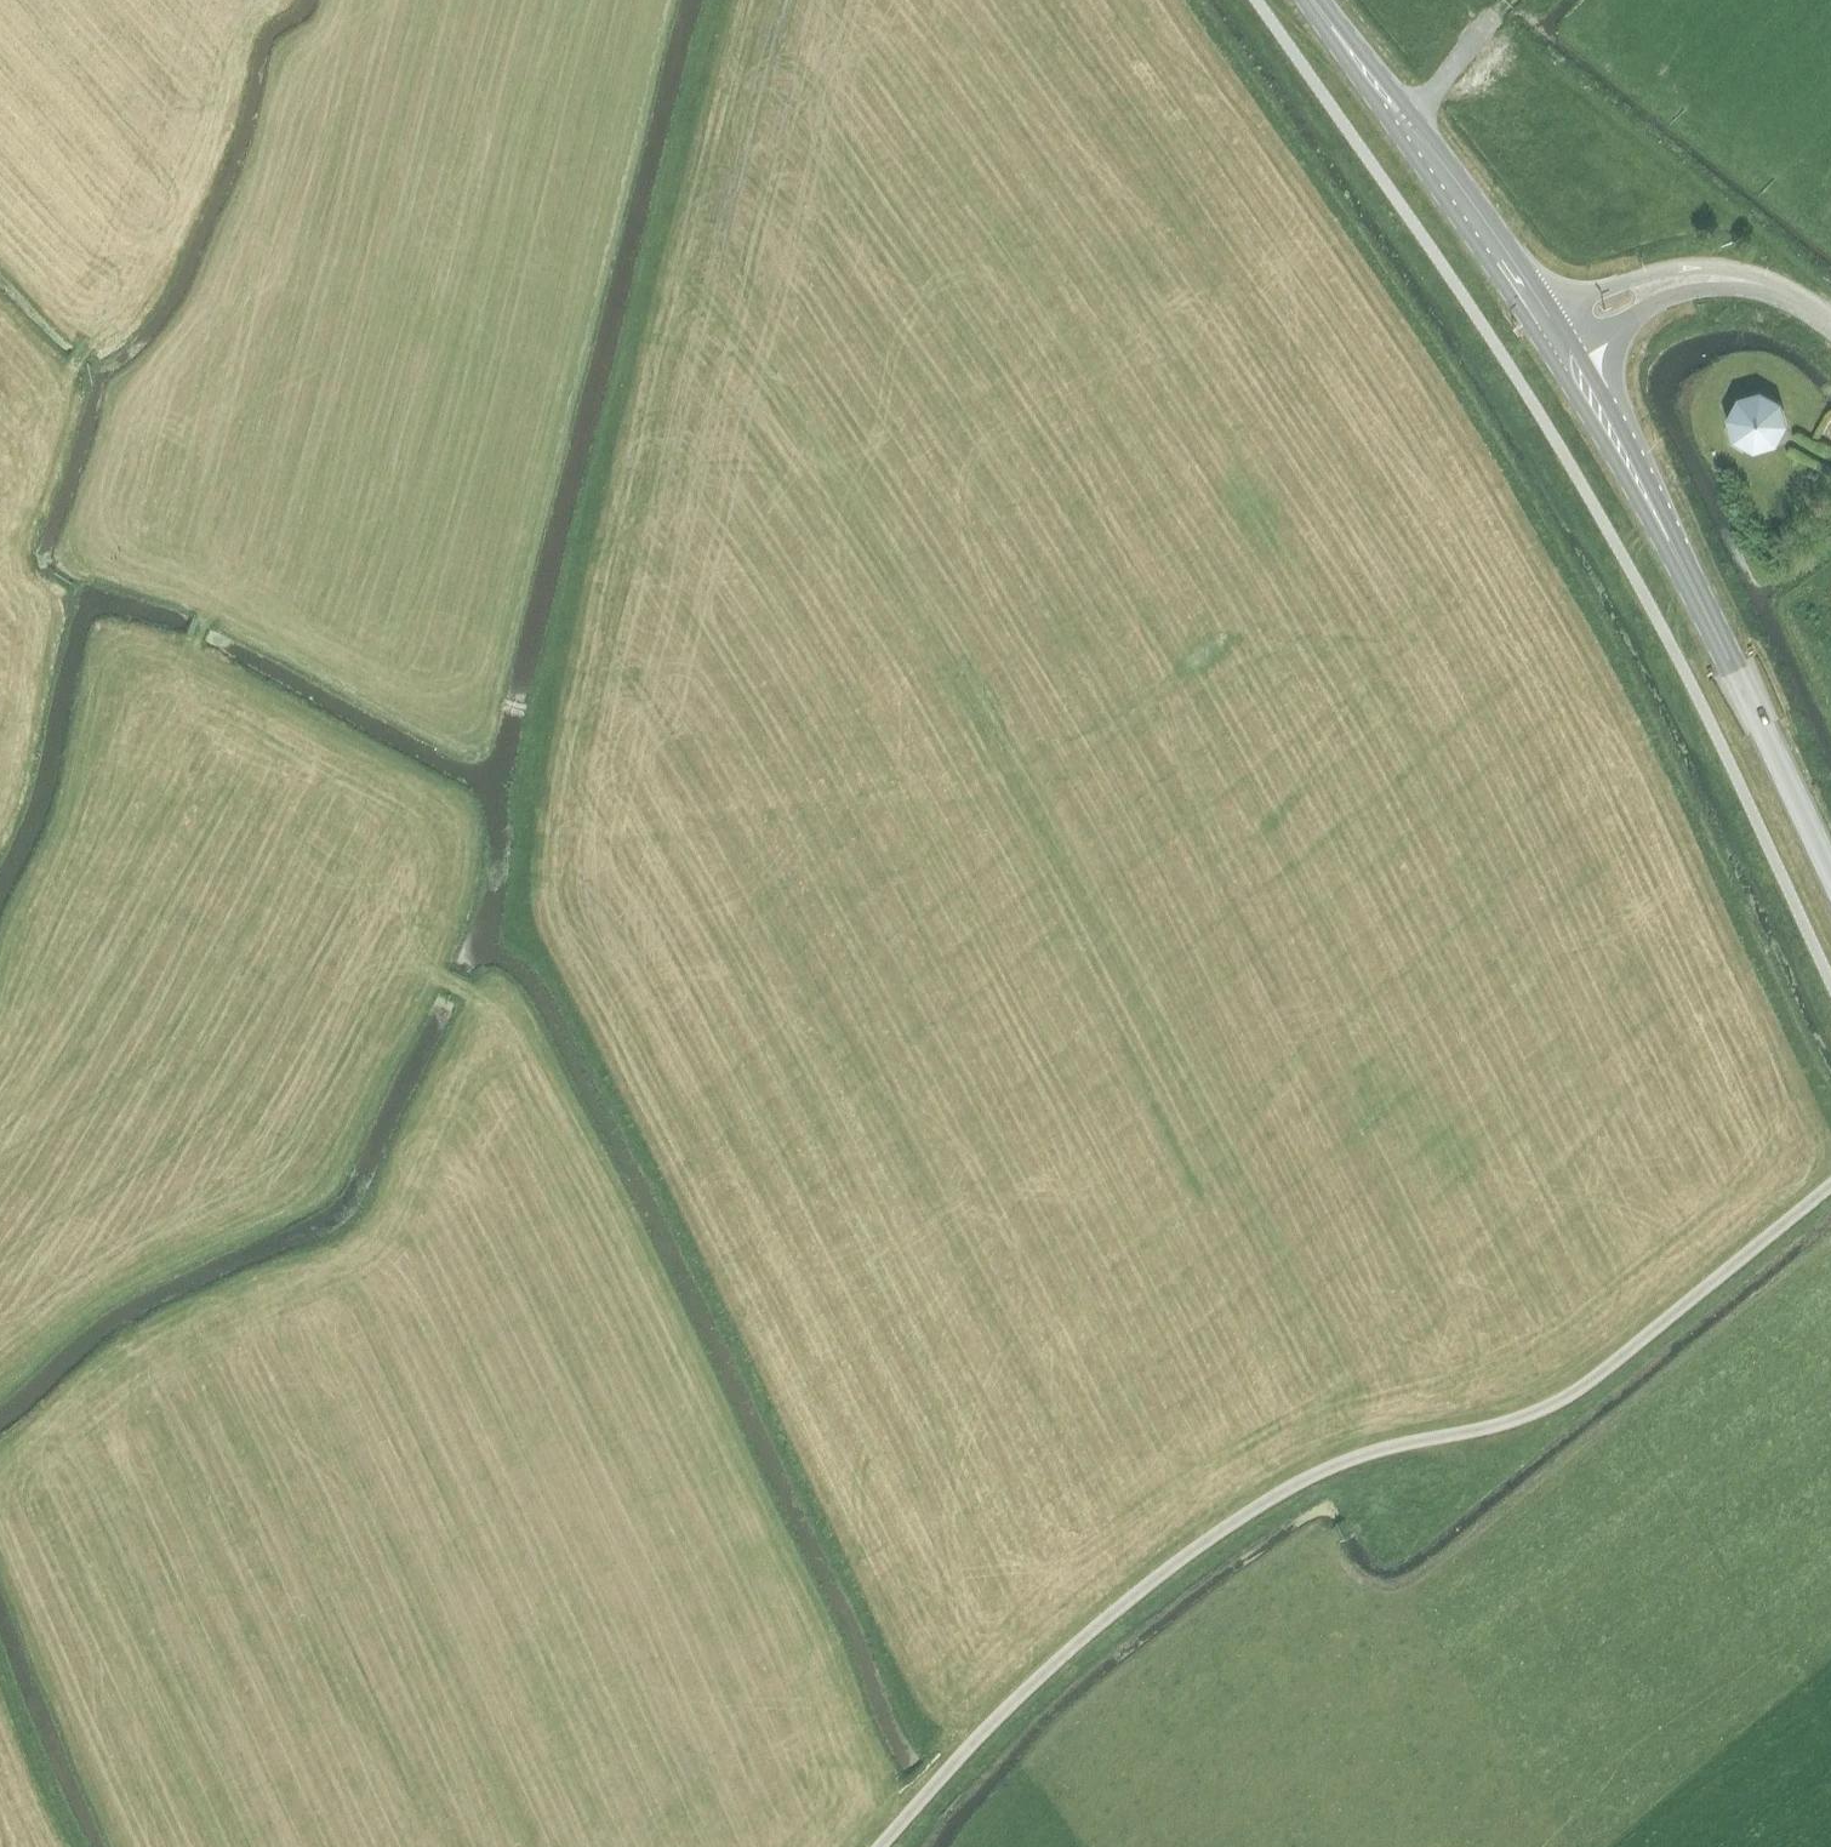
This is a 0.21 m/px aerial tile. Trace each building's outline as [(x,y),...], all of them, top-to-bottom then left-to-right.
[(1771,441),(1780,426),(1775,409),(1759,400),(1742,405),(1734,421),(1734,422),(1739,438),(1754,446),(1771,441)]
